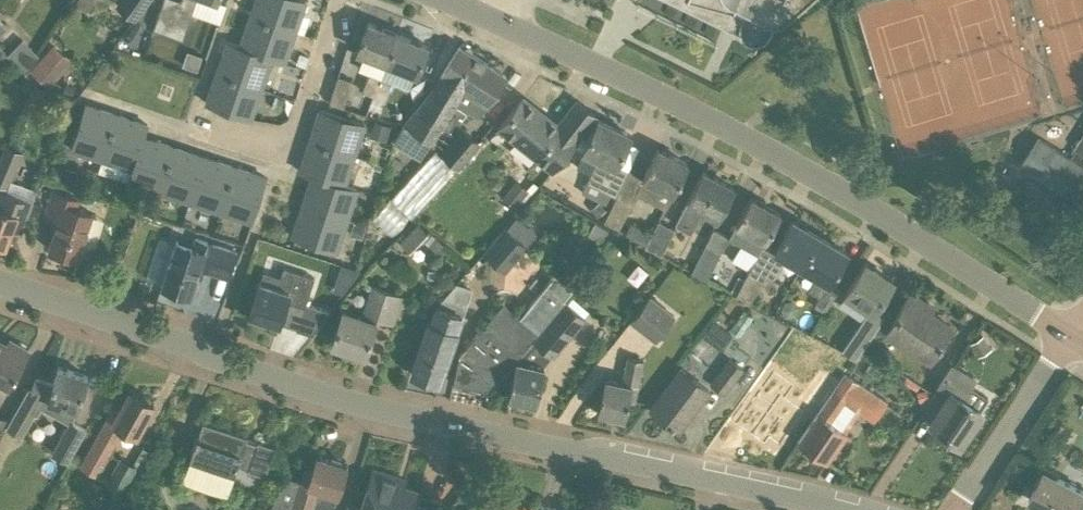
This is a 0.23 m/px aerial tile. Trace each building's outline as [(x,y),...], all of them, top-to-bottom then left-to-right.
[(118,2),(137,16),(149,0),(119,0),(118,2)] [(182,1),(178,0),(164,0),(154,29),(183,40),(197,0),(182,0),(182,1)] [(306,0),(257,0),(251,16),(295,31),(306,0)] [(734,11),(737,4),(745,8),(740,19),(739,21),(739,22),(739,24),(738,26),(738,27),(739,29),(739,31),(739,32),(740,34),(741,35),(742,37),(743,38),(744,39),(746,40),(747,41),(750,42),(754,43),(757,43),(759,42),(760,42),(763,40),(765,40),(767,37),(768,36),(769,34),(774,23),(781,26),(811,0),(692,0),(734,11)] [(251,16),(239,47),(271,58),(284,62),(295,31),(251,16)] [(386,63),(398,34),(368,22),(356,51),(386,63)] [(426,46),(398,34),(386,63),(415,74),(426,46)] [(10,51),(26,67),(40,53),(24,37),(10,51)] [(271,58),(239,47),(229,43),(217,73),(261,88),(271,58)] [(54,44),(30,69),(49,86),(61,73),(72,61),(54,44)] [(454,102),(455,102),(476,70),(482,61),(459,46),(433,88),(401,128),(394,141),(421,158),(441,125),(454,102)] [(0,48),(0,65),(8,56),(0,48)] [(300,53),(296,63),(305,66),(309,56),(300,53)] [(505,76),(482,61),(455,102),(454,102),(441,125),(449,130),(459,114),(464,117),(468,111),(478,117),(505,76)] [(217,73),(206,103),(250,119),(261,88),(217,73)] [(374,95),(381,78),(369,73),(362,90),(374,95)] [(353,80),(338,75),(330,102),(345,107),(353,80)] [(392,82),(381,78),(374,95),(385,100),(392,82)] [(46,88),(33,83),(24,107),(37,112),(46,88)] [(276,96),(272,107),(281,110),(285,99),(276,96)] [(374,97),(370,107),(378,110),(382,100),(374,97)] [(596,115),(577,101),(559,125),(523,97),(501,127),(554,169),(574,143),(581,135),(596,115)] [(117,115),(85,104),(71,148),(102,158),(117,115)] [(310,140),(355,155),(365,124),(320,109),(310,140)] [(130,181),(144,137),(148,125),(117,115),(102,158),(132,168),(128,180),(130,181)] [(617,165),(631,135),(598,119),(589,139),(584,148),(583,150),(585,151),(578,167),(591,174),(587,182),(615,196),(628,171),(617,165)] [(392,126),(375,120),(370,136),(387,141),(392,126)] [(478,142),(463,129),(442,153),(457,167),(478,142)] [(581,135),(574,143),(584,148),(589,139),(581,135)] [(160,191),(175,147),(144,137),(130,181),(160,191)] [(1076,148),(1077,148),(1071,157),(1039,137),(1021,165),(1065,194),(1057,207),(1066,214),(1065,216),(1077,224),(1082,215),(1082,137),(1076,148)] [(355,155),(310,140),(300,171),(312,175),(357,190),(357,188),(345,184),(355,155)] [(10,146),(0,170),(0,183),(8,187),(11,180),(12,180),(24,152),(10,146)] [(191,201),(205,157),(175,147),(160,191),(191,201)] [(643,177),(644,178),(636,193),(665,209),(673,193),(688,163),(658,148),(643,177)] [(222,211),(236,167),(205,157),(191,201),(222,211)] [(67,167),(63,180),(72,183),(77,170),(67,167)] [(266,177),(236,167),(222,211),(252,221),(266,177)] [(734,187),(703,171),(687,202),(676,224),(691,232),(703,210),(718,218),(734,187)] [(312,175),(308,189),(302,206),(347,220),(357,190),(312,175)] [(529,190),(517,180),(502,197),(515,207),(529,190)] [(395,202),(417,213),(426,196),(404,184),(395,202)] [(5,247),(11,229),(21,233),(32,201),(0,190),(0,245),(5,247)] [(93,213),(77,208),(79,200),(53,191),(44,218),(57,222),(48,249),(78,259),(93,213)] [(631,204),(615,196),(604,222),(619,229),(631,204)] [(736,224),(729,237),(729,238),(742,246),(758,253),(765,241),(781,213),(751,197),(736,224)] [(607,210),(600,201),(591,208),(598,217),(607,210)] [(31,212),(40,215),(43,205),(34,202),(31,212)] [(302,206),(292,237),(337,251),(347,220),(302,206)] [(662,254),(675,228),(659,220),(652,234),(646,246),(662,254)] [(819,236),(792,220),(777,248),(765,241),(758,253),(747,274),(737,293),(737,294),(751,301),(761,282),(765,284),(772,282),(786,257),(802,266),(819,236)] [(611,230),(595,221),(588,234),(604,243),(611,230)] [(430,231),(429,232),(418,222),(400,241),(410,251),(423,238),(436,250),(443,243),(430,231)] [(366,227),(354,223),(351,234),(362,238),(366,227)] [(646,246),(652,234),(630,223),(624,235),(646,246)] [(526,247),(504,229),(484,252),(506,271),(526,247)] [(707,279),(729,238),(729,237),(714,229),(693,271),(707,279)] [(847,252),(819,236),(802,266),(816,275),(808,290),(820,297),(817,302),(827,308),(839,288),(829,282),(847,252)] [(199,269),(228,279),(237,252),(195,238),(193,246),(176,241),(161,286),(191,296),(199,269)] [(349,292),(356,268),(338,262),(330,286),(349,292)] [(893,281),(865,263),(845,294),(870,310),(842,348),(855,357),(884,315),(875,308),(893,281)] [(315,278),(284,268),(278,287),(260,281),(249,315),(279,324),(287,299),(305,305),(306,305),(307,303),(315,278)] [(738,269),(727,288),(737,293),(747,274),(738,269)] [(555,274),(520,317),(538,332),(565,300),(566,299),(564,298),(573,288),(555,274)] [(453,280),(447,302),(468,308),(474,286),(453,280)] [(377,317),(394,323),(403,296),(374,287),(364,317),(343,311),(332,344),(365,355),(377,317)] [(950,324),(924,308),(927,302),(910,292),(883,335),(926,362),(950,324)] [(676,316),(650,296),(630,321),(656,341),(676,316)] [(545,366),(532,363),(544,350),(551,356),(585,317),(565,300),(538,332),(517,356),(515,363),(508,397),(536,403),(545,366)] [(306,305),(305,305),(297,329),(313,334),(331,311),(307,303),(306,305)] [(517,356),(538,332),(520,317),(503,303),(460,355),(453,384),(488,392),(514,361),(515,363),(517,356)] [(456,331),(461,314),(436,305),(431,322),(429,321),(411,372),(439,382),(456,331)] [(733,335),(714,322),(706,333),(725,346),(733,335)] [(983,334),(970,341),(978,355),(991,348),(983,334)] [(9,340),(7,344),(0,340),(0,380),(9,385),(29,351),(9,340)] [(629,400),(634,401),(643,360),(628,357),(622,382),(605,378),(597,412),(625,418),(629,400)] [(743,369),(729,358),(711,383),(725,393),(743,369)] [(981,412),(963,399),(975,381),(952,365),(939,385),(952,393),(931,425),(934,427),(959,444),(981,412)] [(6,426),(23,435),(43,399),(77,410),(88,376),(59,367),(53,384),(36,378),(32,390),(28,389),(6,426)] [(709,389),(681,368),(651,408),(677,428),(693,406),(696,407),(709,389)] [(774,370),(736,424),(752,435),(781,394),(786,397),(795,385),(774,370)] [(860,411),(874,420),(887,402),(858,383),(846,374),(798,442),(826,461),(860,411)] [(827,375),(809,401),(820,409),(838,383),(827,375)] [(123,427),(137,435),(154,403),(130,390),(120,408),(114,405),(99,434),(82,465),(97,473),(114,442),(115,443),(123,427)] [(918,392),(920,403),(929,401),(927,390),(918,392)] [(786,397),(781,394),(752,435),(765,444),(769,438),(781,445),(804,411),(786,397)] [(9,421),(0,416),(0,435),(9,421)] [(86,429),(70,420),(52,452),(69,461),(86,429)] [(276,446),(203,422),(199,435),(197,434),(195,442),(196,442),(191,457),(183,477),(227,492),(235,471),(238,464),(250,468),(249,470),(266,476),(276,446)] [(136,464),(119,455),(107,478),(124,487),(136,464)] [(317,455),(312,470),(305,468),(301,480),(291,476),(268,509),(311,509),(315,498),(334,505),(347,465),(317,455)] [(373,470),(361,509),(437,509),(443,501),(418,493),(419,491),(394,483),(396,477),(373,470)] [(1030,499),(1050,509),(1082,509),(1082,490),(1044,471),(1030,499)] [(524,508),(494,501),(492,509),(475,505),(473,509),(524,509),(524,508)]
